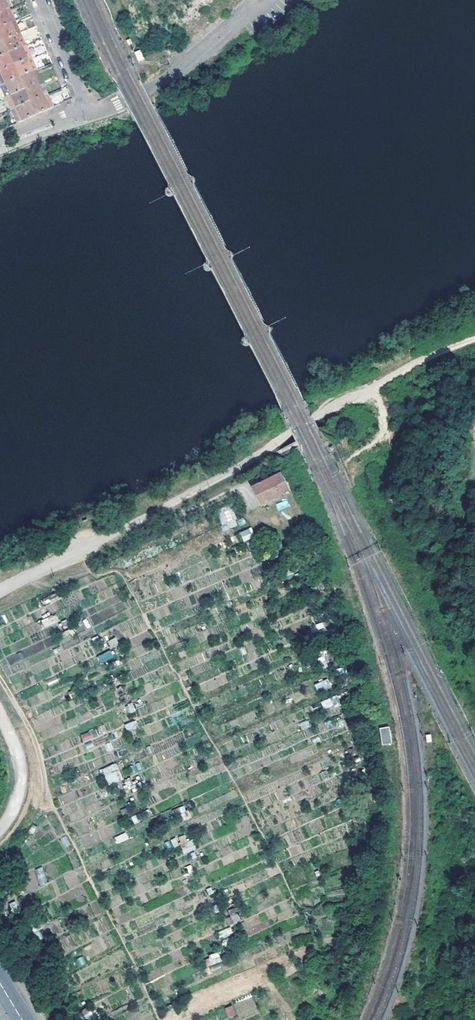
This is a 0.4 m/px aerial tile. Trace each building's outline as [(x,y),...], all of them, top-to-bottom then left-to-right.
[(3,11),(8,10),(4,0),(0,0),(0,13),(3,11)] [(9,23),(9,22),(13,22),(8,10),(3,11),(0,13),(0,28),(9,23)] [(1,42),(14,37),(17,34),(19,34),(13,22),(9,22),(9,23),(0,28),(0,39),(1,42)] [(1,42),(7,54),(19,49),(19,48),(23,46),(19,34),(17,34),(14,37),(1,42)] [(7,54),(12,67),(24,62),(27,59),(29,59),(23,46),(19,48),(19,49),(7,54)] [(12,67),(7,54),(0,57),(0,72),(12,67)] [(12,67),(18,79),(30,73),(30,72),(34,70),(29,59),(27,59),(24,62),(12,67)] [(0,86),(4,83),(6,85),(18,79),(12,67),(0,72),(0,85),(0,86)] [(18,79),(23,91),(35,86),(36,85),(39,82),(35,71),(34,70),(30,72),(30,73),(18,79)] [(11,97),(23,91),(18,79),(6,85),(4,83),(0,86),(6,99),(9,96),(11,97)] [(23,91),(28,104),(41,98),(41,97),(45,95),(41,84),(39,82),(36,85),(35,86),(23,91)] [(6,99),(11,111),(14,108),(17,109),(28,104),(23,91),(11,97),(9,96),(6,99)] [(28,104),(34,116),(52,109),(46,96),(45,95),(41,97),(41,98),(28,104)] [(11,111),(17,124),(34,116),(28,104),(17,109),(14,108),(11,111)] [(254,491),(262,506),(290,491),(280,476),(254,491)] [(275,504),(278,511),(289,506),(287,500),(275,504)] [(217,511),(223,530),(237,526),(231,507),(217,511)] [(239,532),(243,541),(254,536),(250,527),(239,532)] [(58,635),(58,625),(43,625),(43,635),(58,635)] [(115,638),(108,641),(111,648),(119,645),(115,638)] [(97,656),(100,664),(114,658),(111,650),(97,656)] [(327,678),(314,684),(318,693),(331,686),(327,678)] [(324,710),(340,703),(336,695),(320,702),(324,710)] [(135,720),(124,724),(127,732),(138,727),(135,720)] [(389,726),(378,728),(381,745),(392,743),(389,726)] [(96,729),(80,734),(83,742),(99,737),(96,729)] [(109,785),(123,778),(115,763),(102,769),(109,785)] [(139,813),(131,818),(134,824),(142,820),(139,813)] [(116,843),(128,840),(127,833),(114,836),(116,843)] [(35,869),(40,885),(48,883),(42,867),(35,869)] [(236,908),(229,910),(233,923),(240,921),(236,908)] [(217,931),(219,939),(233,935),(230,927),(217,931)] [(204,957),(207,966),(221,962),(219,953),(204,957)] [(228,1018),(236,1014),(232,1005),(224,1008),(228,1018)] [(81,1011),(87,1019),(90,1019),(95,1017),(88,1007),(81,1011)]
